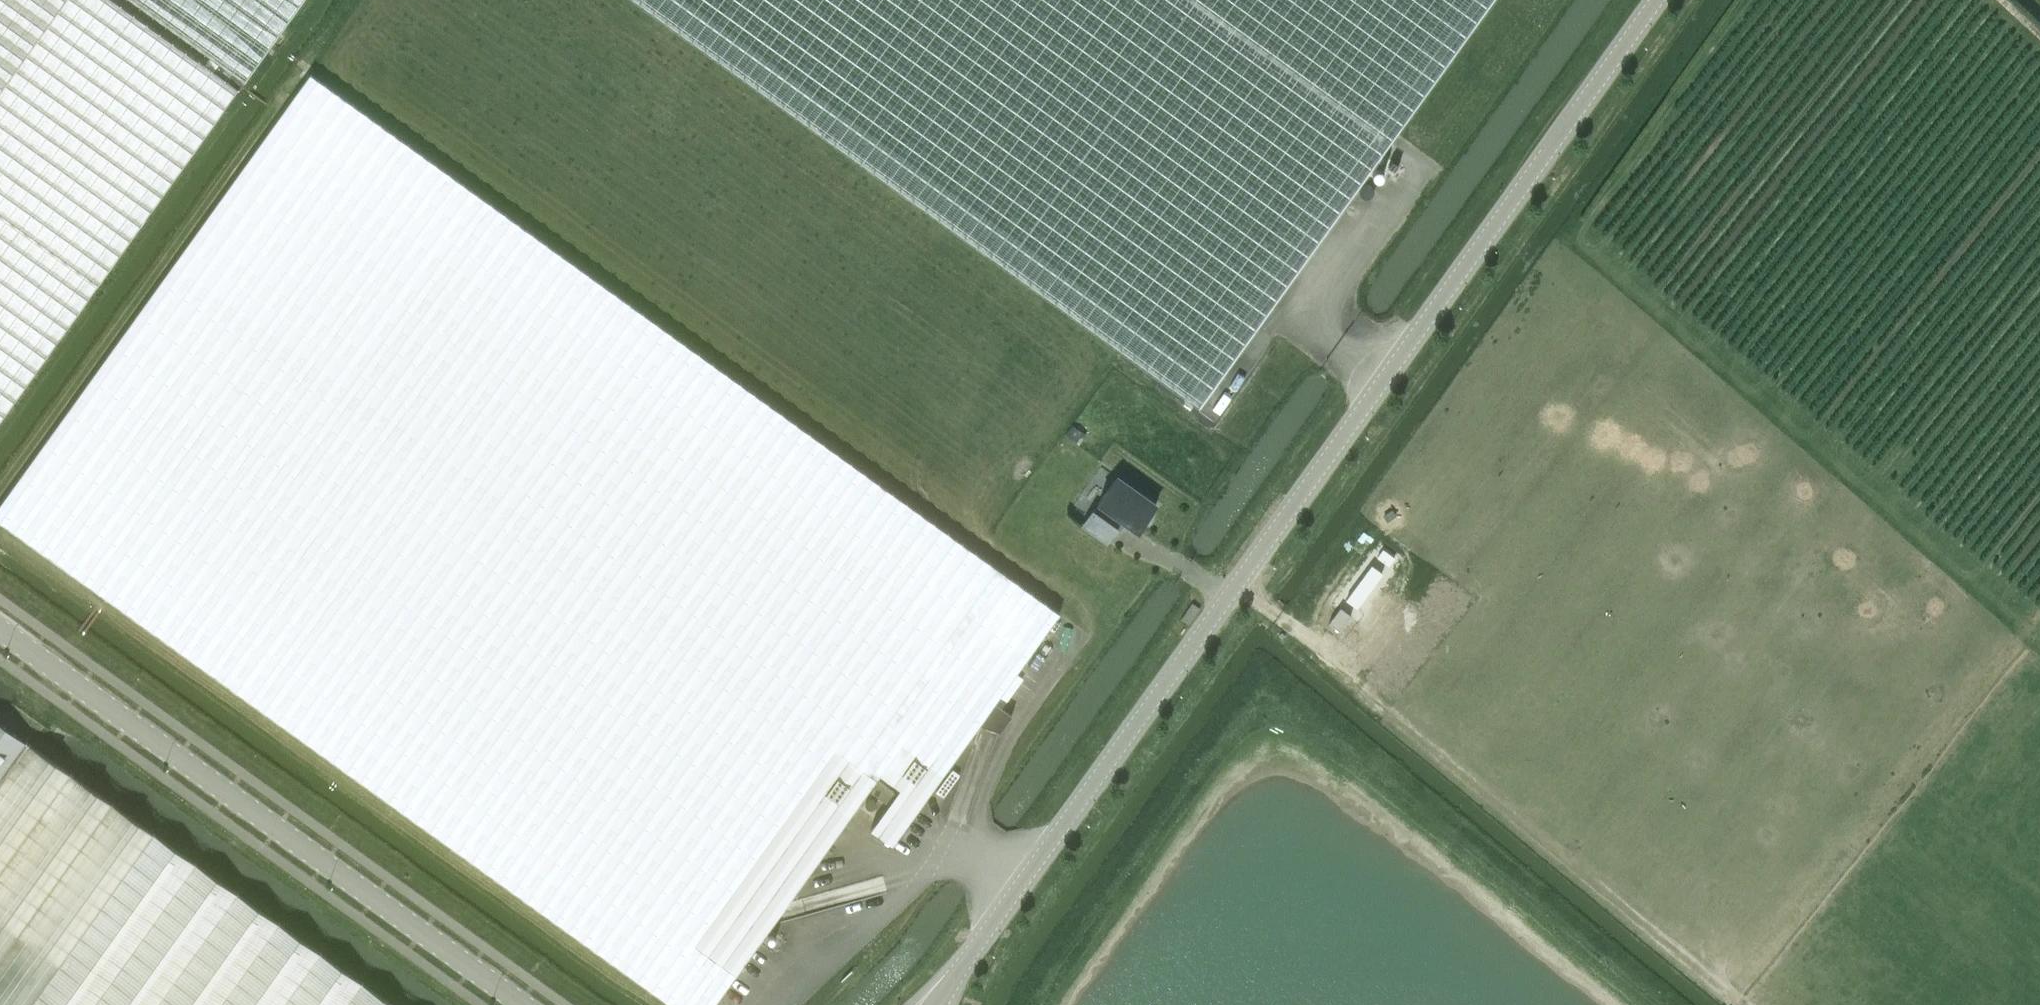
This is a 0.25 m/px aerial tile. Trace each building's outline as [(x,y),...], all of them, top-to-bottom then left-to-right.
[(239,90),(220,77),(113,0),(0,0),(0,422),(239,90)] [(245,81),(303,0),(132,0),(245,81)] [(1200,406),(1377,161),(1382,164),(1388,156),(1383,152),(1493,0),(636,0),(1200,406)] [(995,703),(1060,612),(310,74),(0,506),(0,521),(673,1004),(715,1004),(880,775),(900,789),(871,829),(893,844),(980,724),(1000,731),(1012,715),(995,703)] [(1153,509),(1156,505),(1117,477),(1098,503),(1099,503),(1093,511),(1083,524),(1108,542),(1123,520),(1137,531),(1144,521),(1149,523),(1153,509)] [(1346,600),(1357,608),(1383,573),(1372,565),(1346,600)] [(1340,607),(1329,623),(1339,631),(1351,615),(1340,607)] [(28,743),(0,723),(0,782),(28,743)] [(0,782),(0,1004),(393,1004),(28,743),(0,782)]
